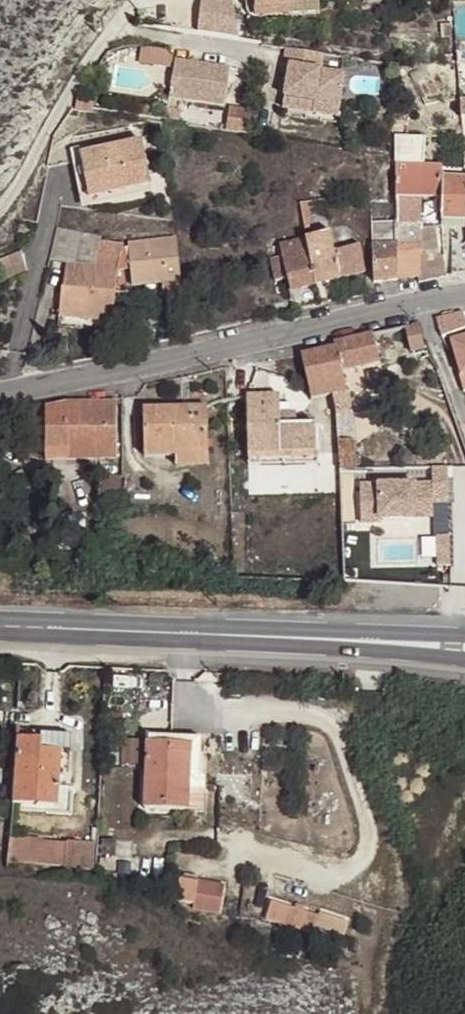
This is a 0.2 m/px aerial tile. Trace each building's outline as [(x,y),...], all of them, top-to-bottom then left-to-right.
[(204,34),(243,35),(244,0),(205,0),(204,34)] [(291,6),(255,9),(256,17),(319,12),(318,0),(290,0),(291,6)] [(255,9),(291,6),(290,0),(255,0),(255,9)] [(141,61),(175,66),(177,49),(144,44),(141,61)] [(338,116),(344,72),(322,69),(324,53),(287,49),(285,64),(290,65),(286,97),(315,101),(314,113),(338,116)] [(229,68),(176,60),(175,69),(172,90),(170,99),(223,107),(229,68)] [(162,88),(172,90),(175,69),(165,67),(162,88)] [(315,101),(286,97),(284,109),(314,113),(315,101)] [(236,107),(232,129),(251,132),(255,110),(236,107)] [(337,123),(338,116),(314,113),(313,120),(337,123)] [(142,140),(79,153),(89,199),(151,185),(142,140)] [(152,193),(151,185),(89,199),(79,153),(78,147),(71,148),(84,207),(152,193)] [(442,166),(396,164),(396,197),(421,198),(421,224),(397,225),(397,245),(420,244),(437,242),(433,220),(441,220),(442,177),(442,166)] [(441,220),(444,220),(464,221),(464,178),(442,177),(441,220)] [(311,223),(308,201),(300,203),(304,224),(309,223),(311,223)] [(397,222),(370,224),(374,282),(397,280),(397,245),(397,225),(397,222)] [(56,228),(50,259),(67,262),(64,288),(63,287),(59,317),(113,322),(118,269),(122,248),(122,247),(100,242),(101,237),(56,228)] [(330,233),(307,239),(315,286),(339,279),(334,253),(330,233)] [(164,297),(182,295),(176,238),(128,243),(129,247),(131,267),(133,285),(163,282),(164,297)] [(291,291),(315,286),(307,239),(279,246),(282,256),(271,259),(275,280),(288,278),(291,291)] [(420,244),(397,245),(397,280),(419,277),(420,252),(420,244)] [(365,272),(360,246),(334,253),(339,279),(365,272)] [(464,273),(464,246),(452,246),(452,275),(464,273)] [(131,267),(129,247),(122,248),(118,269),(131,267)] [(419,277),(419,282),(446,275),(444,255),(439,256),(438,251),(420,252),(419,277)] [(22,252),(0,260),(0,269),(2,280),(26,271),(22,252)] [(463,312),(436,319),(442,337),(450,355),(464,349),(464,320),(463,312)] [(410,352),(424,349),(419,324),(405,327),(410,352)] [(342,371),(379,362),(373,334),(334,343),(335,348),(301,356),(307,381),(311,399),(332,394),(336,415),(340,470),(340,486),(366,485),(364,470),(357,470),(352,413),(342,371)] [(280,397),(246,398),(248,455),(318,453),(318,425),(294,425),(294,413),(290,413),(280,414),(280,405),(280,397)] [(116,403),(67,403),(45,407),(46,459),(116,458),(116,403)] [(290,404),(280,405),(280,414),(290,413),(290,404)] [(207,408),(144,410),(145,457),(176,456),(208,455),(207,408)] [(318,463),(318,453),(248,455),(248,464),(318,463)] [(208,465),(208,455),(176,456),(176,466),(208,465)] [(115,505),(117,475),(102,474),(100,504),(115,505)] [(121,475),(117,475),(115,505),(123,505),(126,476),(121,475)] [(366,485),(340,486),(340,501),(366,500),(366,485)] [(59,748),(59,734),(39,733),(39,738),(38,748),(59,749),(59,748)] [(15,737),(12,802),(56,804),(56,812),(71,813),(72,790),(72,786),(66,787),(69,734),(59,734),(59,748),(59,749),(38,748),(39,738),(15,737)] [(145,807),(189,809),(189,789),(205,790),(206,778),(199,774),(201,738),(147,736),(145,807)] [(141,765),(141,738),(123,738),(124,765),(141,765)] [(67,841),(10,837),(8,860),(65,864),(66,854),(67,841)] [(75,855),(66,854),(65,864),(75,865),(75,855)] [(199,882),(179,878),(175,898),(195,902),(195,906),(219,911),(225,884),(199,880),(199,882)] [(314,933),(319,915),(276,902),(270,920),(314,933)]
